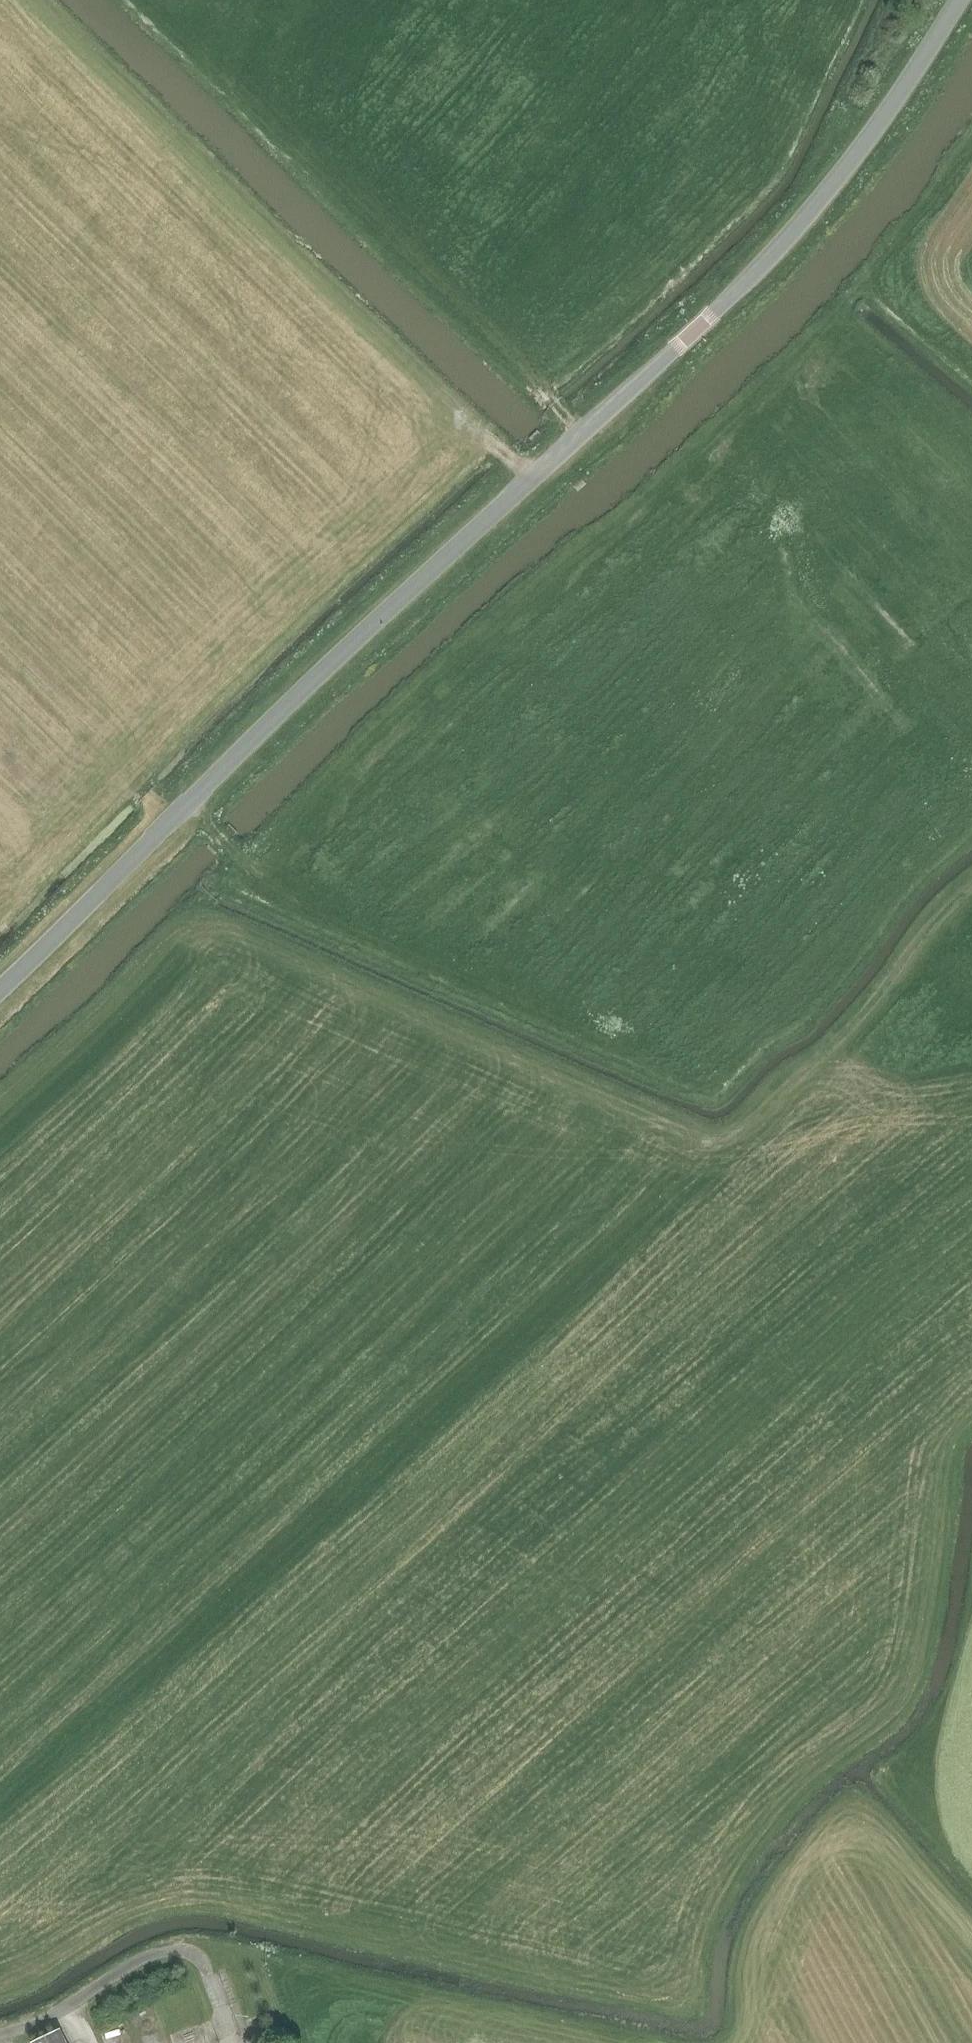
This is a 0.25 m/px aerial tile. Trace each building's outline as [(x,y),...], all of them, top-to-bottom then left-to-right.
[(58,2029),(29,2042),(65,2042),(58,2029)]
